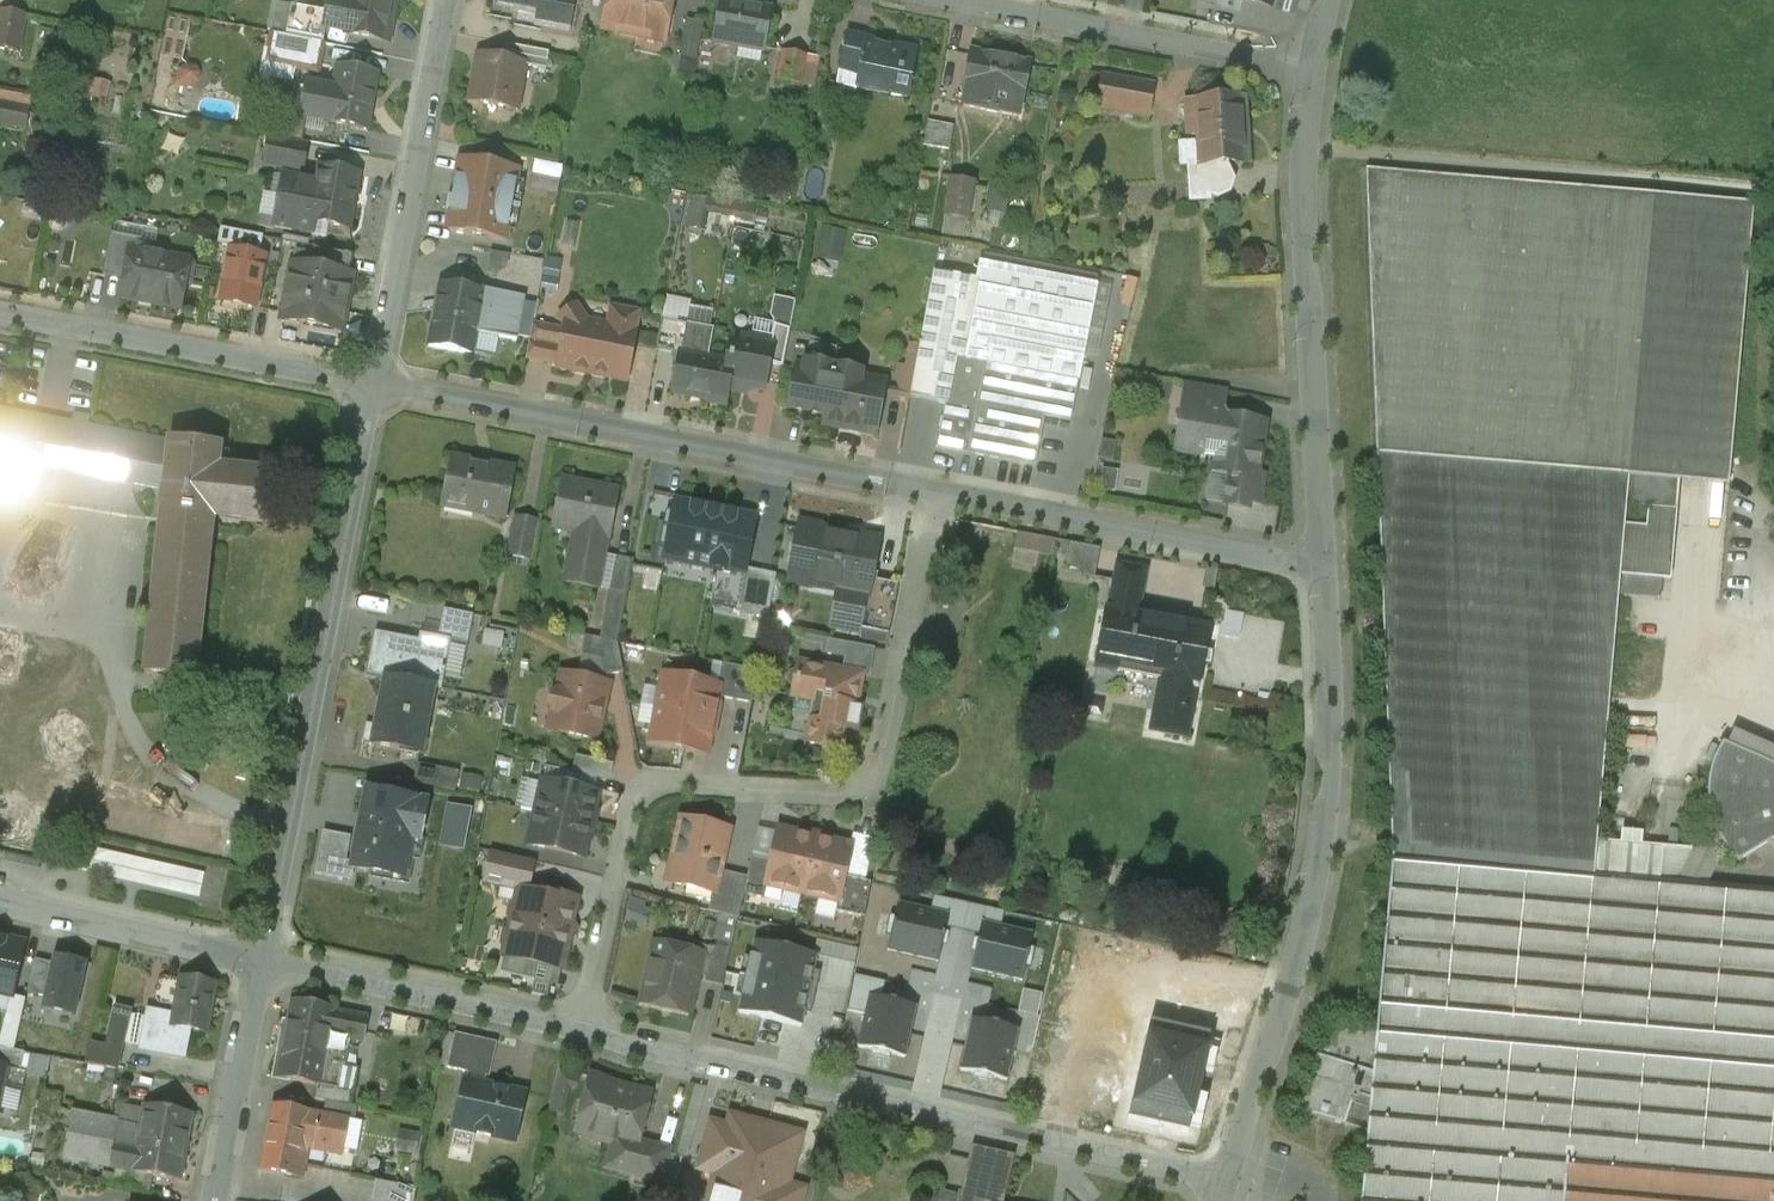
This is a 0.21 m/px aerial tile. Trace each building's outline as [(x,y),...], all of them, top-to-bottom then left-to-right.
[(351,8),(330,4),(328,16),(292,10),(286,38),(322,45),(322,47),(323,47),(326,30),(347,34),(346,38),(388,46),(395,5),(392,5),(393,0),(352,0),(351,8)] [(490,2),(519,8),(518,13),(541,17),(543,17),(546,0),(491,0),(490,2)] [(543,17),(541,17),(539,29),(566,35),(573,0),(546,0),(543,17)] [(605,30),(608,30),(611,36),(637,41),(642,37),(664,41),(672,0),(610,0),(605,30)] [(1274,0),(1237,0),(1271,10),(1274,0)] [(771,14),(721,5),(713,44),(738,49),(739,45),(764,50),(771,14)] [(1,15),(0,18),(0,52),(19,56),(25,20),(1,15)] [(704,27),(686,24),(679,61),(696,64),(704,27)] [(322,47),(272,38),(268,56),(285,59),(283,70),(317,76),(323,47),(322,47)] [(866,44),(847,40),(841,69),(860,73),(866,44)] [(891,49),(866,44),(860,73),(857,87),(887,93),(886,95),(907,99),(915,58),(891,53),(891,49)] [(549,57),(507,49),(504,65),(525,70),(546,75),(549,57)] [(1029,62),(974,51),(963,108),(1018,118),(1029,62)] [(806,60),(784,55),(779,84),(800,88),(804,70),(806,60)] [(504,65),(479,60),(471,105),(517,114),(525,70),(504,65)] [(814,72),(804,70),(801,87),(812,89),(815,69),(814,72)] [(206,71),(184,70),(183,89),(206,90),(206,71)] [(377,80),(337,72),(333,97),(327,125),(327,126),(367,133),(377,80)] [(1154,86),(1082,73),(1077,103),(1148,117),(1154,86)] [(333,97),(309,93),(304,121),(327,125),(333,97)] [(1240,102),(1195,104),(1195,105),(1185,105),(1187,137),(1196,136),(1197,143),(1180,144),(1181,165),(1189,165),(1191,199),(1207,198),(1206,191),(1217,194),(1227,190),(1230,180),(1225,171),(1225,163),(1242,161),(1242,163),(1249,162),(1248,140),(1248,138),(1242,138),(1240,102)] [(0,107),(0,127),(26,132),(30,112),(0,107)] [(961,113),(932,108),(928,130),(958,135),(961,113)] [(308,149),(268,141),(264,167),(303,174),(308,149)] [(517,174),(460,164),(454,200),(449,199),(447,211),(452,211),(448,232),(505,242),(517,174)] [(1754,203),(1366,169),(1392,855),(1392,857),(1594,875),(1597,843),(1620,575),(1626,506),(1629,477),(1679,481),(1729,486),(1754,203)] [(359,178),(318,171),(315,186),(309,224),(314,225),(349,231),(359,178)] [(315,186),(283,180),(275,227),(312,234),(314,225),(309,224),(315,186)] [(974,184),(951,180),(944,217),(945,217),(942,234),(963,238),(966,221),(967,221),(974,184)] [(1009,210),(1010,182),(993,182),(993,209),(1009,210)] [(733,233),(733,222),(761,222),(761,199),(693,199),(693,232),(733,233)] [(827,225),(822,255),(845,259),(851,229),(827,225)] [(226,243),(247,245),(248,232),(227,231),(226,243)] [(142,241),(112,236),(104,278),(124,282),(130,252),(139,253),(142,241)] [(225,249),(214,302),(252,310),(263,257),(225,249)] [(354,257),(313,249),(312,256),(309,271),(350,279),(354,257)] [(139,253),(130,252),(124,282),(121,299),(180,310),(184,285),(175,283),(179,261),(139,253)] [(350,279),(309,271),(312,256),(295,253),(283,322),(341,332),(351,279),(350,279)] [(1097,286),(979,263),(976,280),(978,281),(963,358),(1079,381),(1090,324),(1095,295),(1097,286)] [(912,391),(910,397),(904,396),(904,397),(945,405),(955,357),(963,358),(978,281),(976,280),(935,272),(915,371),(912,391)] [(483,295),(441,287),(429,349),(472,356),(476,335),(483,295)] [(524,301),(483,293),(483,295),(476,335),(516,343),(524,301)] [(1110,298),(1095,295),(1090,324),(1104,327),(1110,298)] [(780,296),(775,318),(796,323),(801,300),(780,296)] [(612,312),(609,329),(588,325),(577,309),(559,321),(565,330),(565,332),(558,367),(558,369),(626,382),(636,334),(634,334),(637,317),(612,312)] [(681,326),(662,322),(656,352),(675,356),(681,326)] [(565,332),(533,326),(526,361),(558,367),(565,332)] [(714,331),(687,326),(682,354),(681,354),(673,395),(707,401),(706,404),(722,408),(723,404),(725,405),(728,390),(732,365),(728,364),(708,360),(714,331)] [(790,330),(774,327),(771,342),(773,342),(769,366),(783,368),(790,330)] [(749,343),(732,340),(728,364),(732,365),(728,390),(736,392),(742,388),(760,391),(765,388),(769,366),(773,342),(771,342),(755,339),(749,343)] [(840,350),(809,345),(806,364),(837,370),(840,350)] [(963,358),(955,357),(945,405),(937,449),(1034,468),(1044,417),(1071,422),(1079,381),(963,358)] [(837,370),(806,364),(805,369),(797,368),(789,409),(826,416),(824,424),(846,428),(846,425),(876,431),(883,391),(858,386),(860,374),(837,370)] [(915,371),(899,368),(897,377),(902,389),(912,391),(915,371)] [(1224,392),(1187,387),(1183,412),(1220,418),(1224,392)] [(1220,418),(1183,412),(1182,420),(1197,422),(1192,455),(1213,458),(1211,470),(1230,474),(1225,506),(1248,510),(1250,499),(1260,501),(1264,477),(1257,476),(1265,425),(1220,418)] [(170,442),(169,444),(32,418),(29,437),(0,431),(0,483),(27,488),(31,467),(164,491),(164,492),(144,676),(195,681),(212,520),(267,525),(272,475),(217,469),(220,447),(170,442)] [(514,472),(451,460),(442,508),(505,520),(514,472)] [(1105,487),(1121,489),(1123,468),(1108,467),(1105,487)] [(1679,481),(1629,477),(1626,506),(1676,511),(1679,481)] [(618,493),(562,482),(553,529),(554,529),(555,523),(581,528),(580,534),(606,539),(609,540),(618,493)] [(755,520),(677,504),(667,556),(722,567),(722,571),(735,574),(744,576),(745,570),(755,520)] [(1676,511),(1626,506),(1620,575),(1670,580),(1676,511)] [(535,523),(516,519),(509,558),(528,562),(535,523)] [(859,631),(865,596),(867,596),(870,582),(878,540),(817,529),(818,524),(799,521),(787,584),(806,588),(806,585),(808,585),(809,583),(836,588),(829,630),(858,635),(859,631)] [(1020,548),(1059,553),(1061,537),(1022,532),(1020,548)] [(606,539),(580,534),(570,583),(566,582),(565,584),(597,590),(606,539)] [(1100,549),(1070,543),(1065,568),(1084,572),(1083,577),(1094,579),(1100,549)] [(632,562),(615,558),(600,641),(617,644),(632,562)] [(1117,565),(1114,582),(1105,580),(1104,586),(1105,599),(1111,600),(1109,612),(1137,617),(1146,570),(1117,565)] [(776,576),(745,570),(744,576),(735,574),(729,604),(737,606),(736,612),(767,619),(776,576)] [(898,587),(870,582),(867,596),(865,596),(859,631),(889,637),(898,587)] [(473,617),(444,611),(436,650),(419,647),(412,685),(430,688),(435,660),(464,665),(473,617)] [(1109,612),(1106,611),(1093,682),(1114,686),(1116,672),(1170,682),(1196,687),(1199,687),(1209,631),(1137,617),(1109,612)] [(420,643),(375,635),(368,677),(386,680),(412,685),(419,647),(420,643)] [(600,641),(584,638),(581,658),(600,661),(603,679),(623,675),(617,644),(600,641)] [(848,644),(828,641),(825,655),(845,659),(848,644)] [(871,649),(848,644),(845,659),(843,672),(862,676),(866,677),(871,649)] [(758,671),(722,664),(717,687),(719,687),(718,697),(751,704),(758,671)] [(843,672),(798,664),(792,697),(822,703),(819,722),(811,721),(807,744),(840,750),(844,730),(855,732),(860,708),(856,707),(862,676),(843,672)] [(608,686),(562,676),(559,694),(557,693),(552,696),(549,709),(552,714),(559,715),(561,719),(558,734),(595,742),(608,686)] [(717,687),(663,677),(651,743),(707,754),(710,739),(712,737),(718,705),(717,702),(718,697),(719,687),(717,687)] [(412,685),(386,680),(373,747),(420,756),(429,708),(426,708),(429,690),(432,691),(433,689),(430,688),(412,685)] [(1196,687),(1170,682),(1164,713),(1154,712),(1151,732),(1186,738),(1196,687)] [(1710,816),(1692,851),(1677,882),(1707,885),(1725,848),(1733,859),(1738,864),(1773,841),(1773,765),(1723,743),(1714,760),(1709,778),(1707,797),(1710,816)] [(459,774),(417,765),(413,785),(455,793),(459,774)] [(597,795),(543,783),(536,815),(590,827),(597,795)] [(350,876),(407,886),(423,801),(365,790),(350,876)] [(86,823),(215,851),(221,825),(92,797),(86,823)] [(590,827),(536,815),(528,847),(583,859),(590,827)] [(728,830),(682,820),(668,883),(712,893),(714,894),(719,871),(728,830)] [(806,837),(777,831),(770,861),(765,885),(766,885),(802,893),(815,836),(806,834),(806,837)] [(851,848),(823,841),(824,838),(815,836),(802,893),(838,902),(839,902),(845,878),(851,848)] [(1692,851),(1597,843),(1594,875),(1677,882),(1692,851)] [(204,899),(210,872),(108,850),(102,877),(204,899)] [(534,864),(492,854),(484,887),(519,894),(520,889),(527,891),(534,864)] [(752,857),(747,877),(743,895),(763,899),(766,885),(765,885),(770,861),(752,857)] [(1392,857),(1376,1028),(1370,1101),(1361,1200),(1773,1200),(1773,891),(1707,885),(1677,882),(1594,875),(1392,857)] [(747,877),(719,871),(714,894),(712,893),(708,911),(738,918),(743,895),(747,877)] [(871,884),(845,878),(839,902),(838,902),(835,912),(864,919),(871,884)] [(527,891),(520,889),(519,894),(516,906),(512,909),(509,922),(511,926),(510,933),(506,936),(503,949),(505,953),(504,960),(561,973),(567,947),(566,947),(576,902),(527,891)] [(636,897),(630,922),(651,927),(657,902),(636,897)] [(900,905),(890,951),(938,961),(948,916),(900,905)] [(984,924),(1000,928),(1004,914),(969,906),(963,931),(981,935),(984,924)] [(981,935),(973,969),(1021,980),(1032,935),(1000,928),(984,924),(981,935)] [(732,945),(714,941),(713,948),(706,977),(705,982),(722,986),(732,945)] [(13,998),(24,947),(0,942),(0,995),(13,998)] [(756,943),(741,1011),(802,1025),(817,957),(756,943)] [(696,953),(655,944),(651,962),(648,961),(643,986),(645,987),(642,1003),(688,1014),(697,975),(702,954),(696,953)] [(713,948),(698,945),(696,953),(702,954),(697,975),(706,977),(713,948)] [(87,965),(54,958),(42,1011),(75,1019),(87,965)] [(215,987),(180,981),(174,1019),(172,1028),(189,1032),(206,1034),(215,987)] [(859,1046),(905,1056),(916,1008),(870,998),(859,1046)] [(334,1012),(292,1004),(278,1080),(318,1088),(338,1092),(338,1091),(342,1068),(345,1069),(350,1042),(362,1044),(367,1020),(334,1013),(334,1012)] [(131,1013),(114,1009),(105,1048),(90,1045),(85,1066),(117,1072),(131,1013)] [(174,1019),(148,1014),(141,1051),(168,1057),(184,1060),(189,1032),(172,1028),(174,1019)] [(972,1021),(961,1069),(1008,1079),(1019,1031),(972,1021)] [(1129,1118),(1188,1132),(1210,1035),(1151,1021),(1141,1065),(1143,1066),(1141,1077),(1138,1076),(1129,1118)] [(1376,1028),(1328,1024),(1318,1056),(1317,1056),(1299,1112),(1345,1126),(1352,1103),(1355,1104),(1357,1097),(1370,1101),(1376,1028)] [(454,1039),(444,1037),(438,1069),(447,1070),(454,1039)] [(495,1047),(471,1041),(455,1037),(454,1039),(447,1070),(447,1071),(487,1080),(495,1047)] [(0,1050),(0,1068),(6,1069),(6,1071),(21,1074),(25,1055),(0,1050)] [(559,1076),(556,1114),(576,1116),(579,1077),(559,1076)] [(649,1097),(589,1082),(576,1132),(624,1144),(617,1173),(663,1185),(671,1150),(638,1142),(649,1097)] [(524,1098),(465,1085),(454,1130),(477,1135),(477,1137),(491,1140),(491,1138),(514,1144),(524,1098)] [(353,1093),(338,1091),(338,1092),(318,1088),(315,1102),(325,1104),(350,1109),(353,1093)] [(350,1109),(325,1104),(323,1118),(348,1122),(354,1123),(357,1110),(350,1109)] [(191,1116),(145,1107),(140,1130),(132,1174),(132,1175),(179,1184),(191,1116)] [(309,1114),(273,1107),(261,1173),(296,1180),(302,1147),(308,1115),(309,1114)] [(118,1123),(71,1115),(62,1161),(109,1170),(117,1126),(118,1123)] [(323,1118),(308,1115),(302,1147),(342,1154),(348,1122),(323,1118)] [(712,1123),(700,1165),(717,1170),(708,1200),(800,1200),(803,1190),(786,1186),(800,1135),(765,1126),(762,1137),(712,1123)] [(140,1130),(117,1126),(109,1170),(132,1174),(140,1130)] [(972,1148),(959,1200),(996,1200),(1007,1156),(972,1148)] [(930,1200),(949,1200),(951,1193),(933,1189),(930,1200)]
